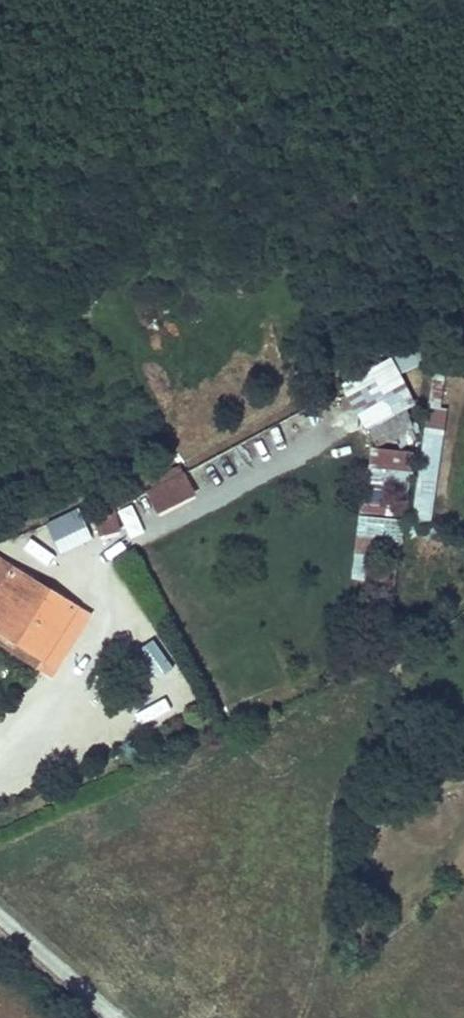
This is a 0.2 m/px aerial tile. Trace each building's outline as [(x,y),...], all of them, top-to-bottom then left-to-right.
[(403,414),(389,366),(350,384),(368,428),(403,414)] [(403,414),(368,428),(374,446),(410,434),(403,414)] [(433,526),(439,431),(421,430),(415,525),(433,526)] [(366,504),(382,505),(384,480),(411,482),(413,454),(369,451),(366,504)] [(144,488),(159,517),(196,498),(181,469),(144,488)] [(80,511),(46,522),(56,555),(90,545),(80,511)] [(93,521),(99,539),(121,531),(115,514),(93,521)] [(357,519),(356,542),(403,544),(404,521),(357,519)] [(365,580),(365,556),(353,555),(353,580),(365,580)] [(86,608),(24,567),(0,604),(0,620),(56,655),(86,608)] [(56,655),(0,620),(0,637),(47,668),(56,655)] [(158,645),(145,653),(162,682),(175,674),(158,645)]
